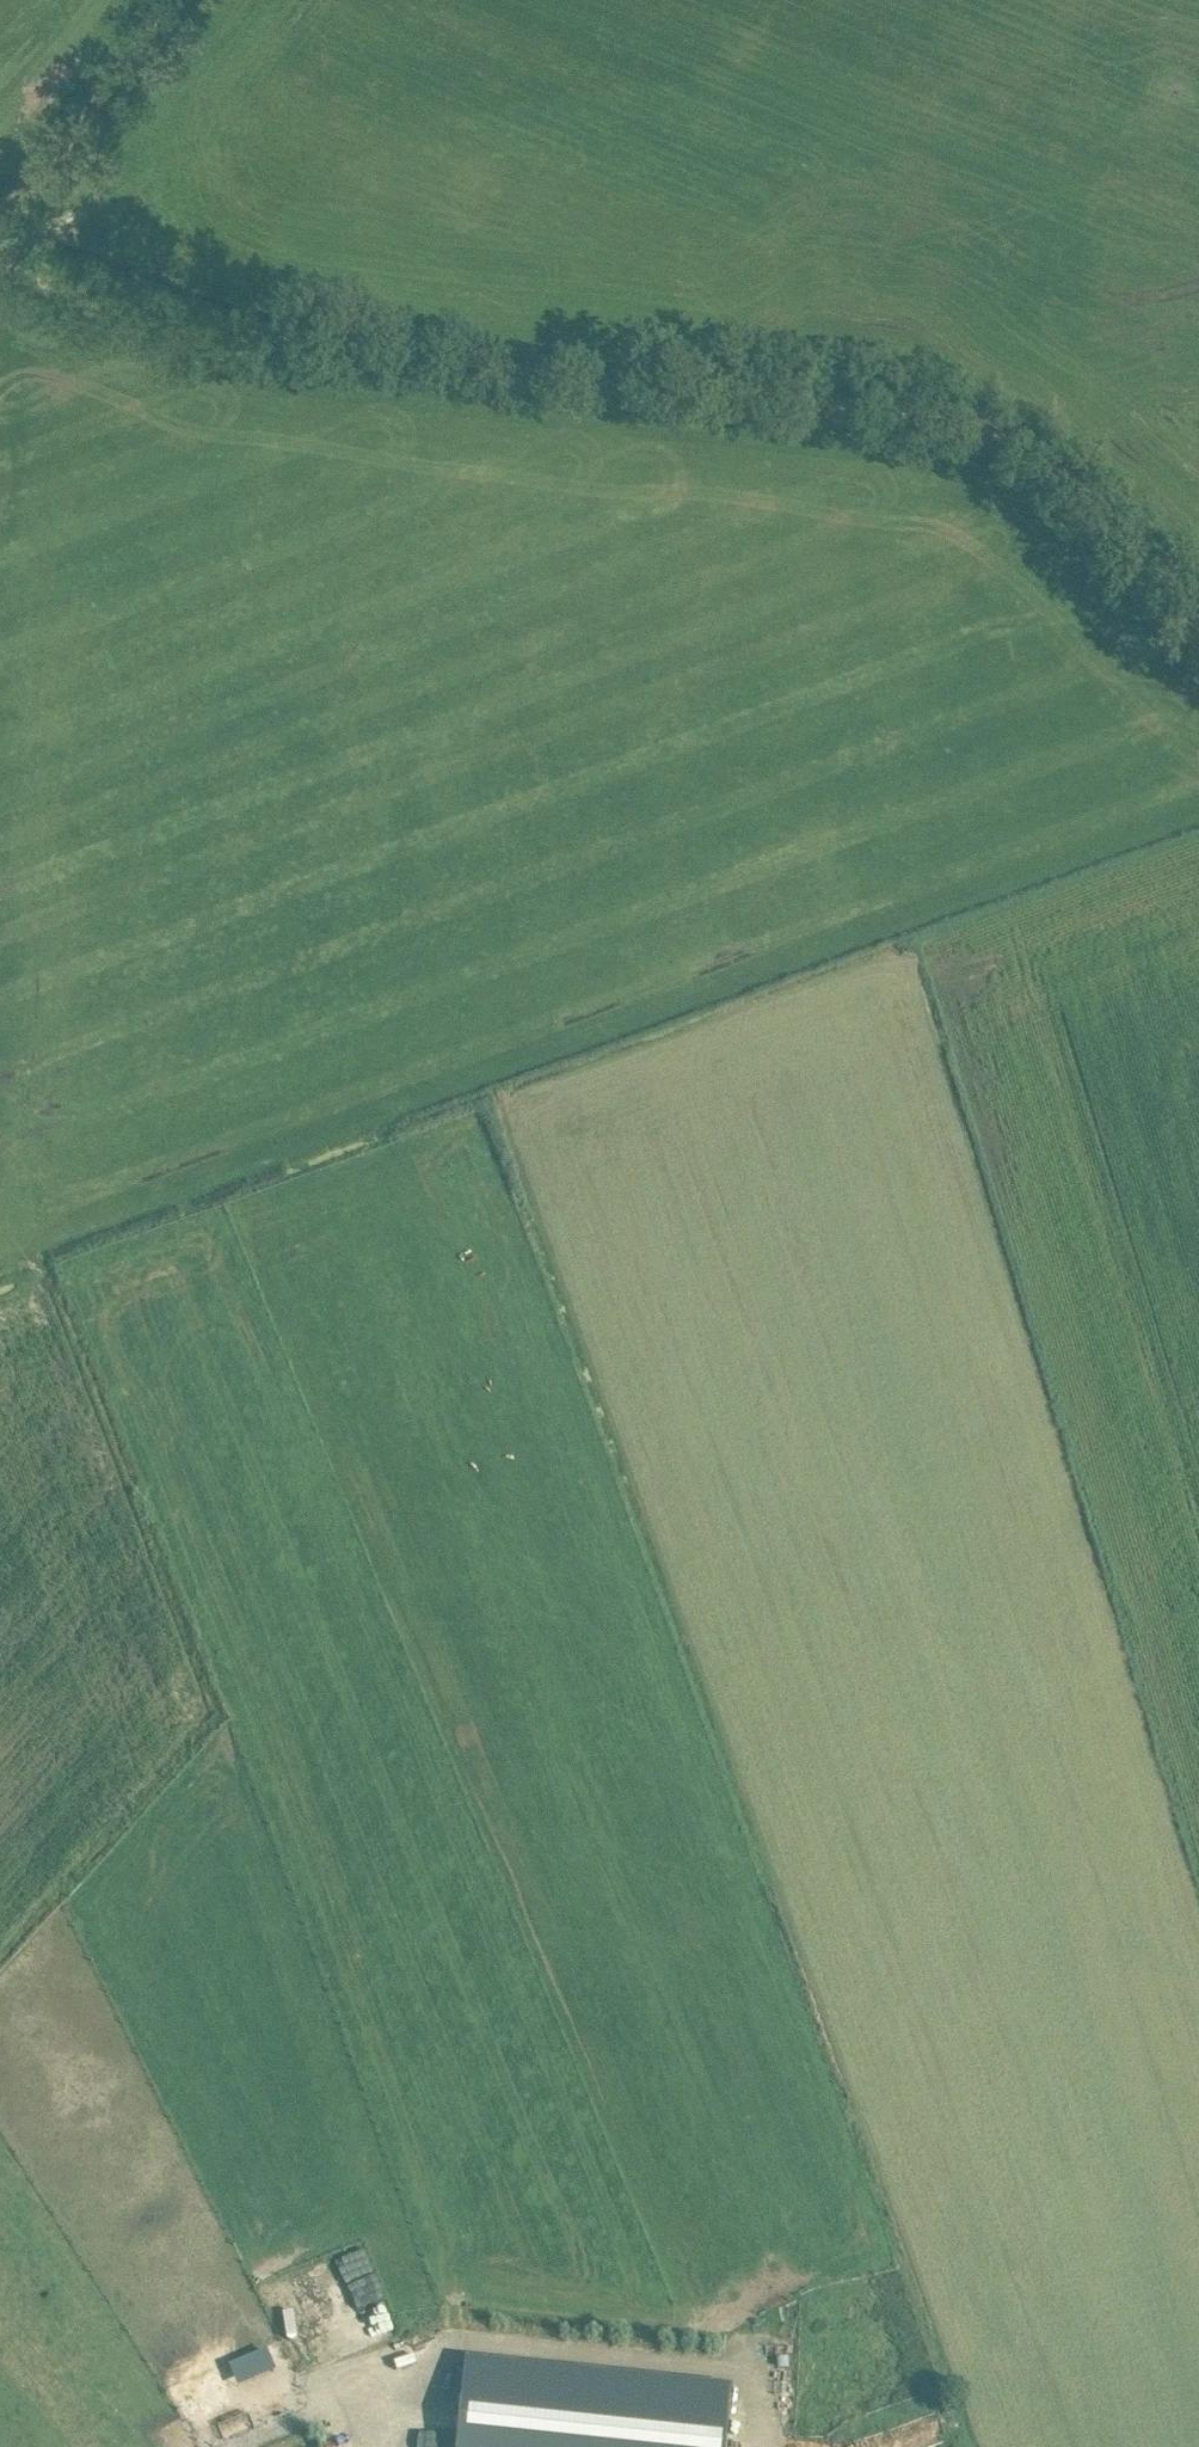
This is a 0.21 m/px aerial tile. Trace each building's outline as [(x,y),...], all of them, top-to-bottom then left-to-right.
[(379,2286),(379,2285),(371,2248),(320,2259),(326,2282),(318,2284),(325,2319),(384,2306),(379,2286)] [(228,2345),(234,2361),(263,2352),(258,2335),(228,2345)] [(232,2365),(240,2386),(282,2370),(274,2349),(232,2365)] [(732,2387),(465,2359),(456,2446),(726,2446),(732,2387)]
